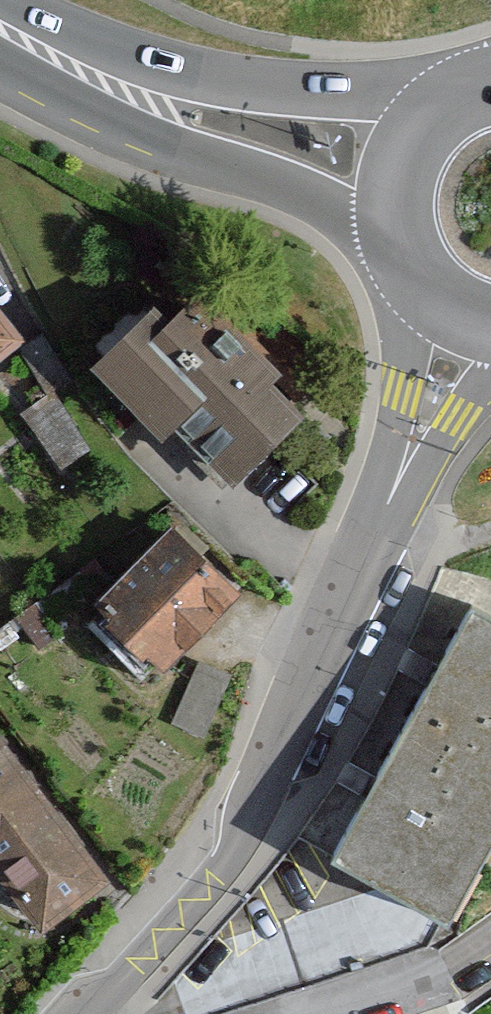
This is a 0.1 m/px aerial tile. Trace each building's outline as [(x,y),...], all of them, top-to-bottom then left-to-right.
[(130,285),(64,343),(130,417),(157,393),(209,451),(273,394),(243,361),(252,353),(177,269),(143,299),(130,285)] [(146,505),(69,582),(141,654),(218,578),(146,505)] [(320,834),(429,896),(490,788),(490,609),(459,591),(320,834)] [(17,913),(86,860),(0,748),(0,891),(17,913)]
